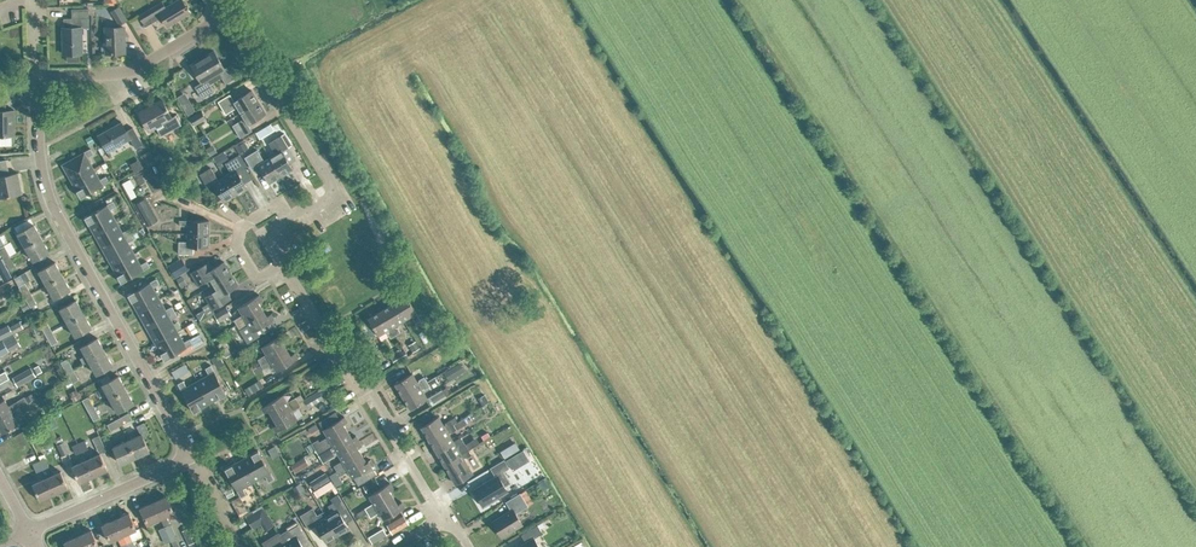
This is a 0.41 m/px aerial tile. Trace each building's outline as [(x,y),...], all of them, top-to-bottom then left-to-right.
[(183,0),(176,0),(165,7),(161,0),(138,15),(144,26),(162,16),(168,25),(190,12),(183,0)] [(120,24),(128,19),(120,5),(112,10),(120,24)] [(89,8),(72,8),(72,18),(90,17),(89,8)] [(65,27),(63,27),(63,54),(81,53),(81,27),(91,27),(90,17),(72,18),(65,18),(65,27)] [(106,52),(124,52),(124,27),(105,28),(106,52)] [(202,57),(215,79),(221,75),(226,83),(238,75),(231,64),(224,68),(214,50),(202,57)] [(201,82),(194,86),(201,98),(214,90),(209,82),(215,79),(202,57),(190,64),(201,82)] [(240,112),(258,101),(251,90),(233,100),(229,93),(217,101),(225,113),(237,106),(240,112)] [(5,102),(11,99),(7,92),(0,95),(0,135),(15,135),(14,109),(5,109),(5,102)] [(138,111),(149,131),(157,126),(162,135),(181,124),(176,115),(172,118),(161,99),(138,111)] [(190,99),(181,104),(187,115),(196,110),(190,99)] [(258,101),(240,112),(244,118),(232,125),(239,138),(252,130),(247,124),(265,113),(258,101)] [(201,110),(189,117),(194,125),(205,118),(201,110)] [(127,133),(121,121),(97,134),(107,152),(130,139),(135,148),(142,144),(134,129),(127,133)] [(262,128),(256,132),(260,138),(266,134),(262,128)] [(270,157),(280,175),(292,168),(289,163),(295,159),(288,147),(291,145),(284,133),(269,142),(276,154),(270,157)] [(241,151),(249,147),(245,140),(237,145),(241,151)] [(71,182),(94,169),(87,157),(93,153),(90,148),(61,164),(71,182)] [(280,175),(270,157),(264,160),(257,149),(245,157),(252,168),(258,164),(269,182),(280,175)] [(152,160),(148,151),(140,155),(145,163),(152,160)] [(224,176),(235,194),(247,187),(237,172),(244,168),(236,155),(225,162),(231,172),(224,176)] [(7,167),(5,160),(0,161),(0,196),(7,195),(7,196),(22,193),(18,172),(8,174),(7,167)] [(94,169),(71,182),(79,197),(108,181),(105,175),(100,179),(94,169)] [(235,194),(224,176),(218,180),(211,169),(200,175),(208,188),(214,184),(224,201),(235,194)] [(130,178),(122,183),(131,199),(136,196),(132,188),(134,187),(130,178)] [(135,202),(149,224),(158,219),(144,196),(135,202)] [(85,216),(94,233),(116,220),(110,209),(116,206),(112,200),(85,216)] [(23,222),(26,228),(37,221),(34,216),(23,222)] [(188,233),(208,233),(209,220),(179,219),(179,225),(188,225),(188,233)] [(128,228),(122,231),(116,220),(94,233),(103,249),(131,233),(128,228)] [(25,246),(41,237),(34,224),(17,233),(25,246)] [(113,265),(134,252),(128,241),(133,238),(131,233),(103,249),(113,265)] [(208,247),(208,233),(188,233),(188,241),(179,241),(179,253),(193,254),(193,246),(208,247)] [(41,237),(25,246),(32,260),(49,251),(41,237)] [(9,255),(4,244),(0,246),(0,253),(3,259),(9,255)] [(134,252),(113,265),(122,282),(149,266),(146,261),(140,264),(134,252)] [(9,255),(3,259),(9,269),(15,265),(9,255)] [(175,277),(188,269),(181,257),(168,265),(175,277)] [(46,284),(62,275),(55,261),(38,271),(46,284)] [(221,279),(231,273),(224,261),(206,272),(202,265),(190,272),(198,285),(205,280),(209,286),(213,283),(221,279)] [(9,272),(1,277),(4,282),(12,277),(9,272)] [(181,273),(175,277),(180,285),(186,281),(181,273)] [(238,284),(231,273),(221,279),(213,283),(209,286),(212,291),(205,296),(211,306),(206,310),(209,316),(215,312),(212,308),(231,297),(227,291),(238,284)] [(62,275),(46,284),(53,298),(70,289),(62,275)] [(138,311),(160,299),(153,287),(159,283),(156,278),(128,294),(138,311)] [(24,296),(31,293),(25,282),(18,286),(24,296)] [(31,293),(24,296),(30,307),(37,303),(31,293)] [(242,314),(234,319),(237,324),(262,309),(258,302),(262,299),(259,294),(238,307),(242,314)] [(393,303),(403,320),(411,315),(416,323),(421,320),(406,295),(393,303)] [(67,322),(84,313),(76,299),(59,309),(67,322)] [(147,326),(174,311),(171,306),(166,309),(160,299),(138,311),(147,326)] [(29,308),(25,300),(19,304),(24,311),(29,308)] [(395,325),(403,320),(393,303),(380,310),(395,334),(400,331),(397,326),(396,327),(395,325)] [(218,322),(231,314),(226,306),(215,312),(213,314),(218,322)] [(262,309),(237,324),(240,329),(248,342),(262,334),(275,326),(271,320),(274,319),(271,313),(267,316),(262,309)] [(390,337),(395,334),(380,310),(368,318),(378,335),(387,329),(388,331),(387,332),(390,337)] [(156,344),(178,331),(171,319),(177,316),(174,311),(147,326),(156,344)] [(84,313),(67,322),(74,336),(91,327),(84,313)] [(46,334),(52,330),(46,319),(40,324),(46,334)] [(19,320),(9,326),(7,324),(0,328),(0,340),(23,328),(19,320)] [(52,330),(46,334),(52,345),(58,341),(52,330)] [(178,331),(156,344),(165,359),(192,343),(189,338),(184,341),(178,331)] [(261,346),(265,354),(258,358),(260,363),(286,348),(282,341),(286,338),(283,333),(261,346)] [(16,347),(9,336),(0,341),(0,355),(16,347)] [(88,360),(105,351),(97,337),(80,347),(88,360)] [(226,346),(220,350),(224,357),(230,353),(226,346)] [(286,348),(260,363),(263,368),(272,363),(276,370),(297,358),(294,352),(290,355),(286,348)] [(105,351),(88,360),(95,374),(112,364),(105,351)] [(404,358),(400,351),(391,356),(395,363),(404,358)] [(428,361),(437,357),(434,351),(425,355),(428,361)] [(67,372),(74,368),(68,358),(61,361),(67,372)] [(464,360),(446,368),(451,377),(468,369),(464,360)] [(37,373),(42,371),(39,364),(34,367),(37,373)] [(197,379),(210,403),(227,393),(210,365),(205,368),(208,373),(197,379)] [(17,386),(36,376),(30,367),(12,377),(17,386)] [(74,368),(67,372),(73,382),(79,379),(74,368)] [(176,369),(171,372),(175,379),(180,376),(176,369)] [(402,396),(427,381),(424,376),(423,376),(419,369),(412,373),(412,372),(394,383),(402,396)] [(5,371),(0,374),(0,382),(9,377),(5,371)] [(109,398),(126,389),(118,375),(102,384),(109,398)] [(435,376),(427,381),(402,396),(410,408),(427,398),(423,390),(428,386),(430,389),(439,383),(435,376)] [(263,377),(247,386),(251,393),(267,384),(263,377)] [(194,412),(210,403),(197,379),(186,386),(183,380),(177,383),(194,412)] [(126,389),(109,398),(117,412),(133,402),(126,389)] [(298,401),(273,417),(277,424),(273,426),(276,431),(297,418),(293,411),(306,403),(308,407),(323,398),(319,390),(299,402),(298,401)] [(273,417),(298,401),(295,396),(287,401),(283,394),(261,407),(264,412),(268,410),(273,417)] [(88,410),(95,406),(89,395),(82,399),(88,410)] [(20,407),(28,402),(25,396),(17,401),(20,407)] [(11,411),(4,399),(0,401),(0,418),(11,411)] [(0,418),(0,428),(2,433),(18,424),(15,417),(32,408),(28,402),(20,407),(11,411),(0,418)] [(95,406),(88,410),(94,421),(100,417),(95,406)] [(118,418),(122,424),(132,418),(128,412),(118,418)] [(315,449),(347,430),(343,423),(347,421),(344,416),(339,418),(336,412),(319,422),(327,436),(319,441),(318,438),(311,442),(315,449)] [(428,439),(458,421),(455,416),(450,419),(443,423),(438,415),(421,426),(428,439)] [(111,430),(122,424),(118,418),(107,424),(111,430)] [(436,451),(454,441),(449,433),(456,429),(456,430),(464,425),(460,420),(458,421),(428,439),(436,451)] [(141,423),(136,425),(140,434),(141,433),(143,436),(147,435),(141,423)] [(22,445),(30,441),(24,430),(16,434),(22,445)] [(322,461),(337,452),(359,440),(356,435),(351,437),(347,430),(315,449),(322,461)] [(92,436),(100,452),(107,449),(99,433),(92,436)] [(127,440),(135,457),(149,450),(143,436),(141,433),(140,434),(127,440)] [(466,443),(462,436),(454,441),(436,451),(444,464),(468,449),(475,445),(472,439),(466,443)] [(40,443),(43,450),(51,447),(48,439),(40,443)] [(79,442),(82,451),(89,448),(85,439),(79,442)] [(62,455),(70,452),(65,440),(57,444),(62,455)] [(121,463),(135,457),(127,440),(113,446),(121,463)] [(336,469),(362,455),(358,448),(362,445),(359,440),(337,452),(342,459),(333,465),(336,469)] [(76,454),(82,451),(79,442),(72,445),(76,454)] [(507,447),(500,452),(504,459),(512,454),(507,447)] [(468,449),(444,464),(455,483),(473,473),(464,458),(471,454),(468,449)] [(242,460),(254,482),(265,476),(268,481),(273,478),(258,451),(242,460)] [(85,459),(93,476),(107,469),(100,452),(85,459)] [(294,461),(297,469),(311,463),(308,455),(294,461)] [(330,474),(332,478),(333,478),(347,469),(352,477),(373,464),(370,459),(366,462),(362,455),(336,470),(330,474)] [(514,456),(505,461),(512,472),(521,466),(514,456)] [(45,458),(39,460),(43,469),(49,466),(45,458)] [(79,482),(93,476),(85,459),(71,465),(79,482)] [(483,506),(508,491),(504,486),(510,482),(503,471),(509,467),(504,459),(490,467),(495,475),(473,489),(483,506)] [(38,480),(32,483),(40,500),(54,494),(46,477),(43,469),(39,460),(32,463),(36,472),(35,473),(38,480)] [(243,489),(254,482),(242,460),(226,469),(241,496),(246,493),(243,489)] [(60,470),(46,477),(54,494),(68,487),(60,470)] [(321,476),(310,482),(314,489),(325,482),(321,476)] [(374,477),(362,485),(366,493),(379,485),(374,477)] [(343,485),(346,492),(358,486),(355,479),(343,485)] [(542,491),(549,486),(544,479),(537,483),(542,491)] [(367,512),(393,497),(389,490),(393,487),(390,482),(369,495),(373,502),(365,508),(367,512)] [(298,483),(291,487),(295,494),(302,490),(298,483)] [(501,536),(522,524),(515,513),(527,505),(520,492),(505,501),(510,509),(492,520),(501,536)] [(326,516),(337,535),(349,528),(339,512),(346,508),(337,494),(330,498),(333,502),(328,505),(332,513),(326,516)] [(167,495),(153,501),(160,518),(164,526),(165,526),(171,524),(167,515),(174,512),(167,495)] [(393,497),(367,512),(370,517),(379,512),(383,519),(405,506),(402,501),(397,504),(393,497)] [(153,501),(139,507),(147,524),(160,518),(153,501)] [(243,503),(235,508),(239,516),(248,511),(243,503)] [(317,514),(313,507),(300,515),(309,529),(316,525),(326,541),(337,535),(326,516),(323,511),(317,514)] [(257,525),(268,519),(261,508),(246,516),(251,524),(255,522),(257,525)] [(128,546),(137,546),(130,532),(136,529),(129,512),(115,518),(128,546)] [(403,515),(387,525),(392,533),(408,523),(403,515)] [(115,518),(102,524),(109,541),(118,537),(122,546),(128,546),(115,518)] [(171,524),(165,526),(172,540),(178,538),(171,524)] [(289,546),(303,546),(309,543),(298,524),(287,530),(281,534),(289,546)] [(533,538),(542,532),(537,524),(521,534),(525,542),(517,546),(539,546),(533,538)] [(164,526),(159,529),(165,543),(172,540),(165,526),(164,526)] [(200,546),(191,526),(182,530),(190,546),(198,546),(200,546)] [(374,540),(389,534),(386,527),(372,533),(374,540)] [(77,535),(83,546),(95,546),(98,546),(91,529),(77,535)] [(281,534),(280,532),(263,542),(266,546),(289,546),(281,534)] [(64,541),(67,546),(83,546),(77,535),(64,541)]
